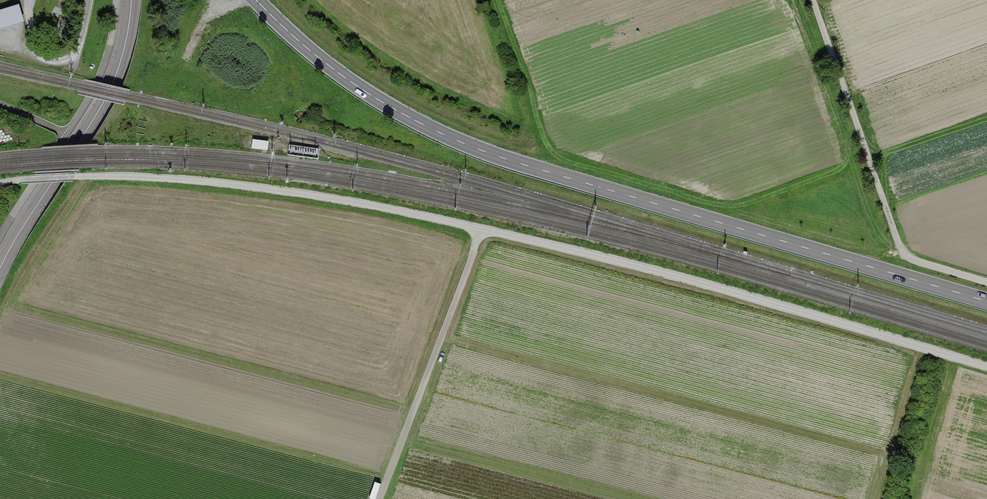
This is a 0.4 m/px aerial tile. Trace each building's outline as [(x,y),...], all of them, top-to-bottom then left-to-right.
[(0,14),(0,33),(24,26),(19,8),(0,14)]
